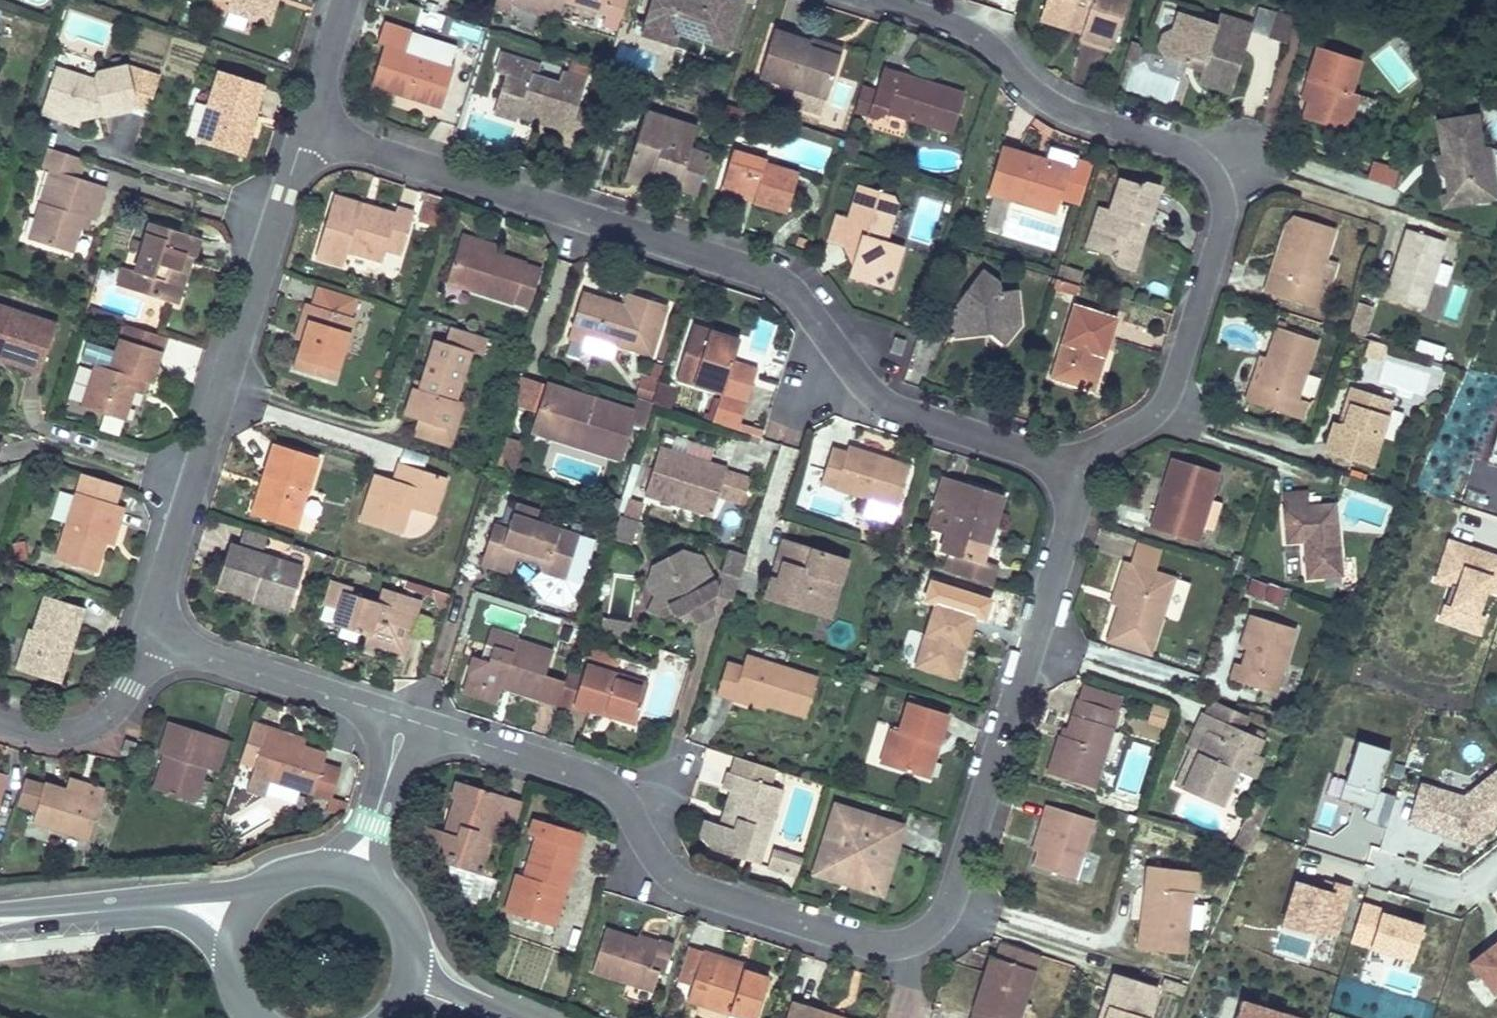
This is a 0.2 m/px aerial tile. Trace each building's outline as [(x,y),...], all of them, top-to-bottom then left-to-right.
[(227,8),(267,19),(273,2),(265,0),(229,0),(227,8)] [(492,9),(507,13),(511,3),(512,0),(494,0),(492,9)] [(511,3),(558,18),(563,0),(512,0),(511,3)] [(608,11),(611,0),(575,0),(608,11)] [(608,11),(603,23),(617,29),(626,0),(611,0),(608,11)] [(645,22),(676,32),(727,49),(741,3),(734,0),(652,0),(645,22)] [(1042,7),(1083,21),(1081,30),(1079,36),(1110,46),(1124,0),(1044,0),(1042,7)] [(1083,21),(1042,7),(1039,16),(1081,30),(1083,21)] [(1268,32),(1287,38),(1294,13),(1276,8),(1268,32)] [(1196,85),(1229,94),(1252,26),(1218,14),(1215,23),(1180,12),(1174,29),(1162,34),(1158,47),(1165,58),(1187,65),(1190,55),(1203,59),(1200,69),(1196,85)] [(843,41),(774,19),(755,80),(825,101),(843,41)] [(676,32),(645,22),(642,34),(673,44),(676,32)] [(414,34),(383,24),(376,45),(382,48),(372,80),(409,92),(407,98),(442,109),(454,69),(408,54),(414,34)] [(1110,46),(1079,36),(1077,43),(1108,53),(1110,46)] [(1136,38),(1130,36),(1123,57),(1130,60),(1136,56),(1139,44),(1136,38)] [(1360,58),(1316,46),(1307,79),(1318,82),(1316,89),(1310,87),(1307,101),(1302,118),(1324,123),(1326,116),(1348,122),(1357,91),(1352,89),(1360,58)] [(538,68),(497,54),(495,61),(498,74),(503,75),(495,102),(519,110),(517,116),(561,129),(566,114),(574,116),(585,82),(560,74),(556,85),(535,78),(538,68)] [(1203,59),(1190,55),(1187,65),(1200,69),(1203,59)] [(55,69),(43,107),(81,119),(83,109),(100,106),(101,115),(128,110),(146,115),(159,75),(129,65),(94,72),(92,80),(55,69)] [(925,82),(879,68),(872,93),(886,99),(892,80),(923,89),(925,82)] [(263,86),(216,71),(194,141),(236,155),(246,122),(251,124),(252,122),(263,86)] [(1318,82),(1307,79),(1300,100),(1307,101),(1310,87),(1316,89),(1318,82)] [(409,92),(372,80),(370,87),(407,98),(409,92)] [(962,93),(925,82),(923,89),(892,80),(886,99),(881,114),(949,136),(962,93)] [(519,110),(495,102),(491,115),(515,122),(517,116),(519,110)] [(100,106),(83,109),(81,119),(101,115),(100,106)] [(81,119),(43,107),(41,115),(79,126),(81,119)] [(696,129),(643,113),(624,173),(650,181),(651,175),(678,184),(688,151),(696,129)] [(1348,122),(1326,116),(1324,123),(1346,129),(1348,122)] [(1479,149),(1474,117),(1434,124),(1439,156),(1447,155),(1450,171),(1444,179),(1445,194),(1461,204),(1481,201),(1492,185),(1485,149),(1479,149)] [(246,122),(236,155),(243,157),(255,123),(252,122),(251,124),(246,122)] [(1067,169),(998,147),(984,193),(1023,204),(1026,195),(1057,203),(1067,169)] [(82,160),(47,149),(42,169),(48,171),(56,173),(46,206),(39,204),(27,240),(69,253),(77,228),(81,217),(88,219),(92,220),(102,188),(77,179),(82,160)] [(707,157),(688,151),(678,184),(651,175),(650,181),(695,195),(707,157)] [(762,162),(727,151),(718,184),(752,194),(750,204),(783,214),(795,176),(761,166),(762,162)] [(1433,157),(1441,207),(1461,204),(1445,194),(1444,179),(1450,171),(1447,155),(1439,156),(1433,157)] [(1371,165),(1366,180),(1391,188),(1397,171),(1371,165)] [(56,173),(48,171),(39,204),(46,206),(56,173)] [(650,181),(624,173),(622,179),(648,188),(650,181)] [(1136,184),(1120,180),(1110,211),(1098,207),(1092,227),(1101,230),(1095,249),(1108,253),(1113,261),(1116,251),(1136,257),(1144,235),(1133,233),(1137,219),(1148,222),(1159,185),(1147,181),(1136,184)] [(752,194),(718,184),(715,193),(750,204),(752,194)] [(1494,199),(1492,185),(1481,201),(1494,199)] [(887,197),(856,186),(845,219),(835,217),(827,242),(836,245),(850,240),(855,242),(849,263),(845,277),(867,284),(872,267),(881,263),(893,267),(900,245),(882,240),(891,208),(884,205),(887,197)] [(412,222),(430,229),(441,198),(423,192),(412,222)] [(1057,203),(1026,195),(1023,204),(1054,213),(1057,203)] [(354,205),(332,198),(313,259),(340,268),(344,253),(378,264),(383,253),(397,257),(410,216),(393,211),(391,218),(369,210),(368,217),(352,213),(354,205)] [(369,210),(354,205),(352,213),(368,217),(369,210)] [(1269,291),(1294,215),(1284,225),(1263,288),(1269,291)] [(1334,228),(1294,215),(1269,291),(1320,306),(1325,291),(1316,288),(1334,228)] [(88,219),(81,217),(77,228),(84,230),(88,219)] [(1148,222),(1137,219),(1133,233),(1144,235),(1148,222)] [(199,239),(150,223),(129,289),(167,303),(179,265),(175,264),(178,253),(189,256),(193,258),(199,239)] [(1101,230),(1092,227),(1086,246),(1095,249),(1101,230)] [(1444,244),(1407,233),(1395,269),(1402,271),(1393,299),(1423,309),(1444,244)] [(540,272),(525,267),(525,266),(496,258),(474,250),(477,242),(460,236),(445,284),(513,306),(513,305),(528,310),(540,272)] [(850,240),(836,245),(849,263),(855,242),(850,240)] [(498,249),(477,242),(474,250),(496,258),(498,249)] [(1136,257),(1116,251),(1113,261),(1133,269),(1136,257)] [(189,256),(178,253),(175,264),(179,265),(167,303),(173,305),(189,256)] [(887,290),(893,267),(881,263),(872,267),(867,284),(887,290)] [(1066,269),(1058,266),(1054,280),(1062,282),(1066,269)] [(1080,274),(1066,269),(1062,282),(1077,286),(1080,274)] [(1402,271),(1395,269),(1385,296),(1393,299),(1402,271)] [(996,285),(980,271),(947,312),(951,338),(966,337),(965,330),(980,329),(985,335),(1002,349),(1017,331),(1014,296),(997,297),(996,285)] [(623,305),(581,292),(567,339),(583,344),(585,338),(651,359),(668,305),(636,296),(633,308),(623,305)] [(636,296),(628,293),(623,305),(633,308),(636,296)] [(353,316),(306,301),(300,320),(308,323),(301,345),(294,368),(332,380),(353,316)] [(1355,304),(1347,331),(1363,336),(1371,309),(1355,304)] [(1113,318),(1073,305),(1049,381),(1089,394),(1096,370),(1088,367),(1092,356),(1100,359),(1113,318)] [(0,308),(0,354),(8,356),(6,364),(39,374),(55,326),(0,308)] [(308,323),(300,320),(294,342),(301,345),(308,323)] [(739,341),(691,325),(674,378),(713,391),(746,402),(751,386),(727,378),(732,363),(739,341)] [(476,336),(448,327),(444,341),(435,338),(421,382),(418,390),(410,388),(402,413),(419,419),(446,427),(454,403),(470,355),(476,336)] [(980,329),(965,330),(966,337),(985,335),(980,329)] [(1315,342),(1276,329),(1265,361),(1258,389),(1249,386),(1243,406),(1301,424),(1307,404),(1296,401),(1315,342)] [(488,340),(476,336),(470,355),(483,359),(488,340)] [(161,352),(118,338),(108,369),(96,365),(82,408),(107,416),(111,405),(128,410),(137,380),(150,385),(161,352)] [(903,342),(894,339),(889,353),(898,355),(903,342)] [(194,373),(201,350),(169,340),(162,363),(194,373)] [(1439,360),(1443,347),(1416,340),(1412,353),(1439,360)] [(1383,359),(1385,345),(1366,342),(1359,383),(1424,394),(1428,366),(1383,359)] [(6,364),(8,356),(0,354),(0,362),(6,364)] [(1100,359),(1092,356),(1088,367),(1096,370),(1100,359)] [(1265,361),(1257,359),(1249,386),(1258,389),(1265,361)] [(756,371),(732,363),(727,378),(751,386),(756,371)] [(421,382),(413,380),(410,388),(418,390),(421,382)] [(547,389),(539,386),(525,431),(583,449),(588,435),(537,419),(547,389)] [(631,415),(547,389),(537,419),(588,435),(583,449),(618,459),(631,415)] [(1391,402),(1351,390),(1343,414),(1348,416),(1345,428),(1339,426),(1333,424),(1324,453),(1363,466),(1372,438),(1379,439),(1391,402)] [(737,431),(746,402),(713,391),(704,420),(737,431)] [(643,430),(647,402),(635,401),(631,428),(643,430)] [(462,406),(454,403),(446,427),(419,419),(413,435),(449,446),(462,406)] [(128,410),(111,405),(107,416),(125,422),(128,410)] [(1348,416),(1343,414),(1339,426),(1345,428),(1348,416)] [(117,437),(120,423),(102,418),(98,433),(117,437)] [(514,474),(521,443),(501,438),(493,469),(514,474)] [(1379,439),(1372,438),(1363,466),(1370,468),(1379,439)] [(317,455),(270,440),(260,472),(269,475),(255,516),(293,528),(317,455)] [(694,459),(658,447),(656,456),(691,467),(694,459)] [(909,467),(846,447),(845,451),(831,447),(819,484),(895,508),(909,467)] [(725,468),(694,459),(691,467),(656,456),(644,496),(711,518),(725,468)] [(446,477),(399,461),(393,477),(387,496),(369,490),(360,517),(400,531),(409,505),(434,514),(446,477)] [(1220,477),(1171,461),(1150,530),(1198,546),(1220,477)] [(393,477),(374,471),(369,490),(387,496),(393,477)] [(269,475),(260,472),(247,512),(255,516),(269,475)] [(1003,496),(944,476),(934,508),(953,514),(940,553),(982,565),(991,536),(983,533),(985,525),(993,527),(1003,496)] [(125,507),(78,494),(56,561),(96,572),(104,545),(111,522),(119,525),(125,507)] [(1305,494),(1281,496),(1282,511),(1307,508),(1305,494)] [(626,499),(622,518),(636,521),(641,503),(626,499)] [(538,513),(515,505),(507,530),(494,569),(510,575),(516,555),(518,551),(538,557),(536,562),(544,574),(564,581),(578,537),(534,523),(538,513)] [(1307,508),(1282,511),(1286,544),(1302,543),(1306,580),(1340,576),(1332,505),(1307,508)] [(625,542),(631,521),(615,517),(608,537),(625,542)] [(119,525),(111,522),(104,545),(112,547),(119,525)] [(507,530),(492,525),(479,565),(494,569),(507,530)] [(993,527),(985,525),(983,533),(991,536),(993,527)] [(1484,589),(1496,593),(1496,556),(1480,551),(1479,556),(1466,552),(1468,547),(1446,539),(1438,564),(1460,571),(1455,586),(1449,584),(1442,604),(1461,610),(1456,625),(1477,632),(1482,616),(1475,614),(1484,589)] [(843,562),(782,542),(774,568),(782,570),(778,582),(771,580),(765,597),(805,610),(810,594),(823,599),(829,581),(837,583),(843,562)] [(16,543),(8,546),(16,564),(24,560),(16,543)] [(301,569),(229,546),(216,588),(253,599),(254,593),(290,604),(301,569)] [(1480,551),(1468,547),(1466,552),(1479,556),(1480,551)] [(665,603),(670,613),(670,614),(695,622),(710,614),(700,594),(704,592),(712,594),(715,586),(699,557),(677,550),(650,566),(644,583),(651,594),(651,595),(654,601),(665,603)] [(538,557),(518,551),(516,555),(536,562),(538,557)] [(730,600),(744,556),(728,551),(720,577),(722,578),(716,596),(730,600)] [(1438,564),(1433,579),(1449,584),(1455,586),(1460,571),(1438,564)] [(1173,580),(1123,565),(1118,580),(1126,583),(1119,606),(1108,641),(1150,654),(1173,580)] [(782,570),(774,568),(771,580),(778,582),(782,570)] [(630,617),(632,575),(611,574),(609,616),(630,617)] [(1278,608),(1284,590),(1249,579),(1243,596),(1278,608)] [(1126,583),(1118,580),(1112,604),(1119,606),(1126,583)] [(837,583),(829,581),(823,599),(810,594),(805,610),(827,617),(837,583)] [(400,596),(441,608),(445,595),(405,582),(400,596)] [(1164,617),(1178,621),(1186,590),(1172,587),(1164,617)] [(290,604),(254,593),(253,599),(252,602),(287,613),(290,604)] [(378,604),(343,593),(332,626),(368,637),(373,621),(378,604)] [(654,601),(651,595),(645,613),(660,617),(670,613),(665,603),(654,601)] [(72,645),(83,610),(43,597),(32,632),(27,631),(15,672),(50,682),(62,642),(72,645)] [(385,606),(378,604),(373,621),(380,623),(385,606)] [(1442,604),(1437,618),(1456,625),(1461,610),(1442,604)] [(973,618),(933,605),(913,668),(953,681),(960,657),(954,655),(957,646),(963,649),(973,618)] [(414,615),(385,606),(380,623),(401,630),(408,633),(414,615)] [(1294,631),(1250,616),(1242,640),(1250,643),(1248,651),(1243,666),(1235,663),(1228,681),(1274,696),(1294,631)] [(604,617),(600,630),(622,637),(626,625),(604,617)] [(408,633),(401,630),(397,645),(368,637),(366,643),(401,655),(408,633)] [(516,638),(489,630),(483,646),(492,649),(487,663),(478,660),(472,657),(464,683),(499,694),(500,689),(502,682),(514,686),(512,692),(536,700),(544,675),(551,652),(516,641),(516,638)] [(1250,643),(1242,640),(1239,649),(1248,651),(1250,643)] [(59,685),(72,645),(62,642),(50,682),(59,685)] [(492,649),(483,646),(478,660),(487,663),(492,649)] [(963,649),(957,646),(954,655),(960,657),(963,649)] [(581,675),(571,706),(633,726),(647,686),(609,674),(614,659),(589,651),(581,675)] [(813,682),(746,662),(742,672),(725,667),(716,698),(731,703),(734,697),(764,707),(803,717),(813,682)] [(557,702),(571,706),(581,675),(567,670),(563,681),(557,702)] [(544,675),(536,700),(556,706),(557,702),(563,681),(544,675)] [(514,686),(502,682),(500,689),(512,692),(514,686)] [(1123,694),(1083,682),(1065,738),(1058,735),(1045,776),(1092,790),(1123,694)] [(764,707),(734,697),(731,703),(762,713),(764,707)] [(947,716),(908,703),(897,735),(890,733),(879,767),(918,779),(929,744),(937,747),(947,716)] [(1150,703),(1140,723),(1156,731),(1166,711),(1150,703)] [(1198,713),(1183,748),(1190,752),(1198,755),(1207,735),(1219,741),(1226,726),(1198,713)] [(225,739),(168,721),(158,753),(162,754),(172,757),(163,790),(194,799),(205,767),(216,770),(225,739)] [(283,732),(268,726),(253,774),(314,794),(327,755),(302,748),(281,740),(283,732)] [(1190,752),(1174,788),(1219,808),(1244,752),(1254,756),(1260,741),(1245,734),(1226,726),(1219,741),(1207,735),(1198,755),(1190,752)] [(1264,734),(1247,727),(1245,734),(1260,741),(1264,734)] [(305,738),(283,732),(281,740),(302,748),(305,738)] [(135,743),(125,740),(121,754),(131,757),(135,743)] [(937,747),(929,744),(918,779),(926,782),(937,747)] [(1383,830),(1393,800),(1375,794),(1387,756),(1356,746),(1338,804),(1369,814),(1366,825),(1383,830)] [(172,757),(162,754),(153,786),(163,790),(172,757)] [(780,787),(727,770),(721,786),(728,789),(737,792),(729,815),(737,818),(734,828),(717,823),(711,821),(704,841),(709,849),(739,858),(742,851),(759,855),(780,787)] [(1494,771),(1461,796),(1418,784),(1407,823),(1424,829),(1425,824),(1474,839),(1496,821),(1496,775),(1494,771)] [(104,789),(67,779),(64,790),(100,802),(104,789)] [(28,782),(21,807),(35,811),(43,786),(28,782)] [(504,798),(456,783),(450,799),(455,800),(461,803),(454,826),(461,829),(457,839),(443,835),(433,831),(427,850),(433,862),(463,872),(466,861),(482,867),(504,798)] [(100,802),(43,784),(43,786),(35,811),(32,823),(88,840),(100,802)] [(737,792),(728,789),(717,823),(734,828),(737,818),(729,815),(737,792)] [(461,803),(455,800),(443,835),(457,839),(461,829),(454,826),(461,803)] [(1268,808),(1256,803),(1246,824),(1259,830),(1268,808)] [(894,826),(834,805),(826,828),(834,832),(823,864),(853,874),(850,886),(873,893),(878,878),(886,881),(897,847),(888,843),(894,826)] [(1090,823),(1042,808),(1037,823),(1043,825),(1034,853),(1030,869),(1072,881),(1090,823)] [(711,821),(704,818),(698,837),(703,838),(704,841),(711,821)] [(584,835),(536,820),(531,837),(536,840),(524,878),(518,877),(506,915),(545,928),(557,892),(566,895),(584,835)] [(1043,825),(1037,823),(1029,850),(1034,853),(1043,825)] [(1237,848),(1248,853),(1259,830),(1246,824),(1237,848)] [(904,828),(894,826),(888,843),(897,847),(904,828)] [(834,832),(826,828),(813,873),(850,886),(853,874),(823,864),(834,832)] [(433,831),(426,829),(421,841),(427,850),(433,831)] [(1404,830),(1398,849),(1428,858),(1434,839),(1404,830)] [(759,855),(742,851),(739,858),(756,864),(759,855)] [(787,855),(773,851),(767,868),(782,872),(787,855)] [(799,859),(787,855),(782,872),(795,877),(799,859)] [(482,867),(466,861),(463,872),(479,876),(482,867)] [(1196,870),(1145,865),(1142,889),(1150,889),(1148,917),(1140,916),(1139,950),(1185,953),(1190,893),(1195,892),(1196,870)] [(463,872),(456,893),(487,903),(493,882),(463,872)] [(886,881),(878,878),(873,893),(882,895),(886,881)] [(1330,898),(1291,886),(1277,930),(1319,943),(1322,933),(1337,938),(1351,890),(1334,885),(1330,898)] [(1150,889),(1142,889),(1140,916),(1148,917),(1150,889)] [(566,895),(557,892),(545,928),(555,931),(566,895)] [(1411,965),(1422,929),(1378,916),(1379,910),(1361,904),(1348,945),(1367,950),(1366,952),(1411,965)] [(635,942),(606,933),(592,975),(652,993),(659,975),(664,977),(673,947),(658,942),(656,949),(635,942)] [(658,942),(638,935),(635,942),(656,949),(658,942)] [(1496,990),(1496,939),(1467,963),(1492,994),(1496,990)] [(1035,956),(998,944),(993,961),(1030,972),(1035,956)] [(687,948),(676,984),(692,990),(707,995),(704,1008),(738,1017),(755,1017),(767,981),(745,974),(716,965),(718,960),(687,948)] [(985,959),(969,1013),(977,1015),(976,1017),(1016,1017),(1030,972),(993,961),(985,959)] [(747,968),(718,960),(716,965),(745,974),(747,968)] [(1114,975),(1103,1009),(1110,1011),(1108,1017),(1148,1017),(1158,989),(1114,975)] [(707,995),(692,990),(688,1002),(704,1008),(707,995)] [(788,1000),(783,1017),(817,1017),(819,1011),(788,1000)] [(1235,1003),(1231,1017),(1291,1017),(1235,1003)] [(1103,1009),(1100,1017),(1108,1017),(1110,1011),(1103,1009)]
